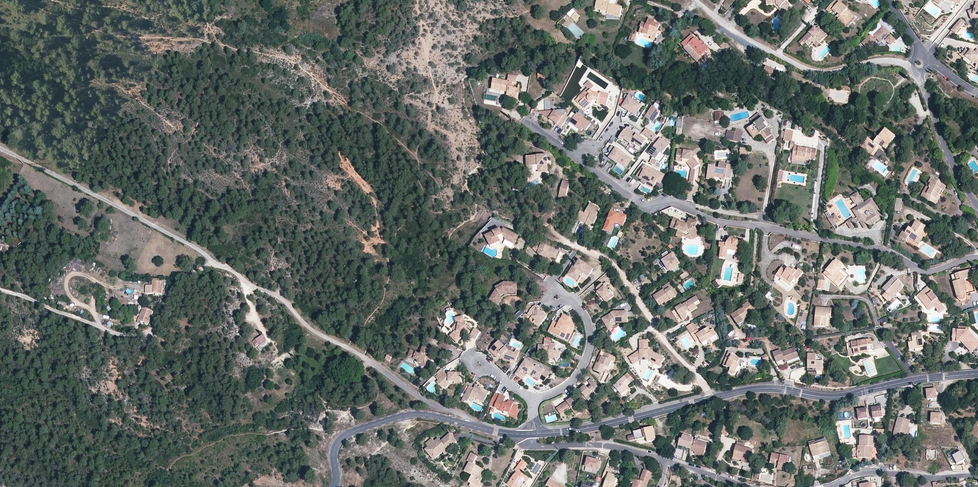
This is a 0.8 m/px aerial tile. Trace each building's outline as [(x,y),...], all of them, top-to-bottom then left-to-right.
[(622,8),(613,6),(614,0),(607,0),(606,2),(600,0),(597,0),(595,9),(607,12),(607,14),(619,17),(622,8)] [(780,11),(785,16),(790,10),(790,5),(784,0),(766,0),(766,6),(774,5),(780,11)] [(835,0),(829,6),(833,10),(840,17),(837,20),(839,21),(845,21),(848,24),(853,18),(846,11),(848,9),(840,2),(839,3),(835,0)] [(975,3),(974,10),(968,12),(969,17),(973,15),(976,16),(977,16),(977,3),(975,3)] [(575,13),(572,19),(576,22),(580,16),(575,13)] [(956,34),(966,22),(962,18),(952,30),(956,34)] [(654,41),(660,25),(654,23),(652,22),(653,21),(649,19),(646,25),(641,23),(640,28),(641,28),(639,34),(651,38),(651,40),(654,41)] [(828,35),(819,26),(817,29),(815,28),(800,43),(803,47),(806,44),(808,46),(817,37),(822,42),(828,35)] [(890,37),(888,35),(889,34),(883,27),(873,38),(870,35),(863,43),(869,50),(877,42),(875,40),(877,38),(881,42),(885,38),(887,40),(886,40),(891,45),(896,41),(891,36),(890,37)] [(695,39),(691,35),(682,44),(685,48),(684,49),(697,63),(702,58),(701,57),(709,49),(705,45),(703,47),(699,42),(696,38),(695,39)] [(819,44),(822,42),(817,37),(808,46),(810,49),(817,42),(819,44)] [(977,49),(975,52),(972,54),(970,52),(967,49),(961,54),(965,57),(966,56),(972,62),(973,63),(976,64),(975,69),(977,70),(977,49)] [(749,65),(750,64),(743,57),(738,62),(745,68),(746,67),(749,65)] [(778,76),(779,72),(767,66),(765,71),(778,76)] [(547,80),(547,71),(538,71),(538,80),(547,80)] [(515,93),(516,88),(512,87),(513,83),(516,83),(517,76),(508,75),(507,81),(493,78),(491,89),(504,91),(507,92),(507,94),(506,98),(512,99),(512,98),(517,99),(518,93),(515,93)] [(606,105),(609,95),(600,92),(599,95),(593,93),(591,90),(594,87),(589,82),(584,86),(587,89),(576,99),(583,107),(589,102),(590,103),(591,103),(592,103),(593,102),(596,103),(606,105)] [(642,106),(632,100),(634,98),(630,95),(629,97),(626,96),(622,106),(626,109),(626,110),(635,116),(642,106)] [(664,109),(667,105),(659,99),(656,103),(664,109)] [(653,124),(664,109),(656,103),(645,118),(653,124)] [(568,117),(565,115),(566,112),(564,111),(557,110),(557,111),(554,110),(554,113),(552,111),(545,112),(544,114),(552,120),(551,121),(557,125),(558,124),(561,127),(565,122),(568,117)] [(544,114),(545,112),(538,112),(551,121),(552,120),(544,114)] [(591,123),(577,113),(575,116),(571,113),(568,117),(565,122),(569,125),(571,122),(582,130),(584,128),(586,130),(591,123)] [(715,122),(724,122),(723,113),(714,113),(715,122)] [(765,123),(762,118),(746,130),(751,137),(760,131),(769,143),(774,139),(769,133),(766,129),(763,125),(765,123)] [(646,141),(626,127),(618,139),(622,141),(623,139),(629,143),(630,142),(634,145),(636,142),(642,147),(646,141)] [(643,133),(653,141),(656,136),(646,129),(643,133)] [(884,151),(895,137),(884,129),(873,144),(868,139),(863,145),(861,148),(871,155),(878,146),(884,151)] [(727,131),(725,140),(740,143),(740,141),(741,141),(743,133),(742,133),(742,131),(735,130),(735,133),(727,131)] [(781,130),(780,140),(792,141),(793,131),(781,130)] [(767,144),(769,143),(760,131),(751,137),(753,139),(760,135),(767,144)] [(658,157),(654,162),(655,163),(658,159),(662,162),(665,157),(663,154),(668,145),(661,140),(660,142),(656,140),(654,141),(660,145),(653,154),(658,157)] [(646,151),(650,153),(654,146),(651,144),(646,151)] [(631,159),(611,145),(608,149),(609,153),(612,155),(610,158),(617,162),(618,161),(626,166),(631,159)] [(809,159),(811,149),(804,148),(804,149),(798,148),(798,147),(794,146),(793,150),(792,159),(805,161),(805,160),(809,160),(809,159)] [(883,153),(884,151),(878,146),(871,155),(873,157),(879,150),(883,153)] [(692,153),(678,150),(676,157),(682,158),(682,159),(685,160),(687,164),(691,169),(692,170),(694,169),(699,165),(693,157),(692,155),(692,153)] [(526,155),(526,165),(538,164),(538,168),(538,170),(548,169),(547,154),(526,155)] [(667,175),(644,162),(636,176),(647,182),(646,184),(652,188),(654,186),(656,182),(661,185),(667,175)] [(731,180),(733,166),(726,165),(719,164),(718,168),(718,169),(715,169),(715,167),(709,166),(707,177),(710,177),(714,175),(725,177),(725,179),(731,180)] [(941,191),(944,187),(931,179),(928,183),(930,184),(928,188),(930,189),(924,199),(933,204),(941,191)] [(565,197),(569,184),(562,182),(559,195),(565,197)] [(920,196),(924,199),(930,189),(928,188),(926,187),(920,196)] [(943,192),(941,191),(933,204),(935,205),(943,192)] [(860,192),(851,197),(857,205),(865,200),(860,192)] [(886,218),(873,198),(853,211),(865,231),(886,218)] [(594,220),(599,209),(589,204),(584,214),(579,211),(575,220),(580,222),(581,220),(587,223),(589,223),(591,224),(592,224),(593,225),(595,221),(594,220)] [(626,217),(619,214),(618,215),(611,212),(607,219),(602,230),(609,232),(613,222),(622,226),(626,217)] [(829,219),(833,226),(841,221),(836,214),(829,219)] [(860,226),(855,218),(847,222),(852,230),(860,226)] [(678,224),(679,222),(679,221),(673,219),(670,228),(678,231),(676,234),(683,237),(686,238),(690,236),(691,237),(698,233),(695,227),(697,222),(689,219),(687,224),(686,227),(678,224)] [(916,221),(913,225),(911,229),(909,228),(908,228),(905,234),(902,232),(899,237),(905,241),(908,238),(915,242),(921,232),(924,234),(927,229),(916,221)] [(500,230),(499,229),(484,236),(489,246),(499,241),(499,240),(497,237),(502,235),(503,238),(505,240),(514,244),(518,236),(503,229),(500,230)] [(917,244),(924,234),(921,232),(915,242),(917,244)] [(742,245),(743,245),(738,244),(739,241),(734,241),(734,239),(730,239),(726,244),(720,243),(719,247),(720,248),(719,258),(726,259),(727,250),(735,251),(734,260),(740,260),(742,252),(741,252),(742,245)] [(537,259),(540,262),(543,259),(545,261),(551,255),(556,257),(558,252),(538,243),(532,249),(539,256),(537,259)] [(669,257),(667,253),(664,255),(666,259),(663,261),(665,265),(668,264),(670,267),(672,266),(676,272),(680,270),(677,265),(681,263),(677,256),(673,258),(672,255),(669,257)] [(555,259),(556,257),(551,255),(545,261),(543,259),(540,262),(543,265),(551,257),(555,259)] [(838,271),(843,266),(836,259),(823,274),(837,286),(845,277),(838,271)] [(579,261),(575,266),(577,267),(576,269),(574,268),(573,267),(568,274),(575,279),(580,272),(582,273),(583,271),(589,275),(593,269),(579,261)] [(797,281),(803,273),(798,269),(796,272),(793,269),(792,271),(788,268),(785,271),(781,268),(776,275),(780,279),(782,276),(791,284),(795,279),(797,281)] [(971,277),(969,270),(951,275),(958,298),(959,300),(961,300),(962,300),(963,300),(964,300),(965,298),(966,297),(964,291),(967,290),(964,279),(971,277)] [(688,275),(686,272),(679,276),(681,280),(688,275)] [(933,280),(932,276),(927,277),(928,280),(933,286),(936,283),(933,279),(933,280)] [(886,293),(890,297),(897,290),(899,292),(904,287),(895,277),(883,289),(886,293)] [(158,279),(153,280),(152,286),(146,286),(146,293),(152,293),(156,293),(156,295),(158,295),(158,293),(162,294),(163,287),(161,286),(162,281),(160,281),(160,282),(158,282),(158,279)] [(516,283),(504,282),(495,287),(496,289),(491,298),(497,302),(500,296),(506,292),(516,293),(516,283)] [(608,290),(602,283),(596,288),(598,291),(597,292),(600,296),(603,299),(607,297),(609,300),(614,296),(608,289),(608,290)] [(659,305),(663,302),(669,299),(670,300),(675,297),(670,289),(673,288),(670,283),(662,288),(663,290),(653,296),(659,305)] [(516,293),(506,292),(500,296),(497,302),(491,298),(496,289),(495,287),(494,288),(487,299),(496,304),(497,305),(502,298),(507,295),(516,295),(516,293)] [(943,306),(927,287),(917,296),(927,308),(933,303),(935,306),(934,307),(938,311),(943,306)] [(611,288),(608,289),(614,296),(616,294),(611,288)] [(892,299),(899,292),(897,290),(890,297),(892,299)] [(890,297),(886,293),(883,296),(889,302),(892,299),(890,297)] [(699,302),(696,297),(681,306),(681,305),(675,309),(682,321),(685,319),(687,314),(685,312),(688,310),(690,313),(697,308),(695,306),(694,304),(699,302)] [(759,306),(753,298),(747,302),(742,306),(742,307),(736,312),(731,316),(739,327),(745,323),(743,321),(750,316),(748,314),(759,306)] [(935,306),(933,303),(927,308),(929,311),(934,307),(935,306)] [(760,309),(759,306),(748,314),(750,316),(760,309)] [(946,310),(943,306),(938,311),(941,314),(946,310)] [(148,324),(154,312),(144,308),(139,320),(148,324)] [(830,315),(831,309),(816,308),(814,327),(825,328),(826,317),(826,315),(830,315)] [(547,316),(544,314),(540,311),(537,309),(532,317),(541,324),(547,316)] [(682,321),(675,309),(671,311),(678,323),(682,321)] [(627,311),(617,312),(617,315),(614,315),(612,316),(611,313),(602,318),(607,327),(612,324),(612,325),(616,323),(627,323),(627,311)] [(571,318),(563,314),(558,323),(553,321),(548,331),(564,339),(567,334),(566,333),(569,327),(569,323),(571,318)] [(467,321),(465,321),(463,316),(457,318),(459,324),(456,330),(450,335),(456,342),(463,336),(462,333),(463,331),(464,332),(468,333),(470,327),(465,325),(467,321)] [(782,322),(775,316),(773,319),(779,325),(782,322)] [(539,327),(541,324),(532,317),(530,321),(539,327)] [(574,327),(572,319),(571,318),(569,323),(569,327),(566,333),(567,334),(564,339),(567,341),(574,327)] [(779,325),(773,319),(769,323),(776,329),(779,325)] [(699,333),(693,323),(686,328),(696,343),(700,341),(702,345),(706,341),(710,339),(716,335),(712,329),(709,331),(708,328),(699,333)] [(480,332),(474,328),(469,336),(475,339),(480,332)] [(977,342),(968,331),(957,331),(957,330),(952,330),(952,341),(957,341),(957,339),(962,339),(961,342),(968,349),(972,345),(973,346),(977,342)] [(911,334),(911,338),(912,342),(909,343),(907,343),(908,350),(914,350),(914,351),(922,350),(922,347),(924,347),(922,340),(921,340),(921,334),(917,334),(916,333),(911,334)] [(266,342),(262,336),(256,340),(259,345),(260,346),(266,342)] [(516,362),(519,351),(515,350),(515,352),(508,350),(499,340),(491,348),(498,355),(500,353),(502,356),(500,358),(511,362),(512,360),(516,362)] [(872,351),(870,340),(851,343),(852,350),(853,349),(854,355),(859,354),(859,353),(868,351),(872,351)] [(647,351),(648,341),(639,341),(639,350),(628,358),(632,364),(638,360),(646,361),(657,367),(662,360),(647,351)] [(977,346),(977,342),(973,346),(972,345),(968,349),(971,352),(977,346)] [(556,347),(556,343),(550,343),(549,343),(549,347),(545,347),(545,345),(544,345),(538,345),(538,354),(549,355),(550,355),(552,357),(554,357),(560,358),(560,352),(558,350),(556,350),(554,350),(554,347),(556,347)] [(428,356),(431,350),(423,347),(420,355),(417,355),(416,353),(413,352),(410,353),(408,356),(410,359),(413,360),(414,359),(418,360),(421,368),(426,366),(433,369),(435,363),(427,360),(425,360),(427,356),(428,356)] [(495,356),(500,358),(502,356),(500,353),(498,355),(491,348),(489,349),(495,356)] [(795,348),(781,353),(780,351),(773,354),(776,364),(784,360),(785,363),(799,358),(795,348)] [(739,373),(741,367),(737,366),(739,359),(731,355),(732,353),(728,352),(723,363),(726,365),(726,367),(730,369),(729,372),(734,374),(735,371),(739,373)] [(603,357),(602,356),(599,363),(596,362),(593,370),(601,373),(604,367),(608,368),(612,361),(613,362),(616,357),(605,353),(603,357)] [(822,369),(822,358),(816,355),(808,355),(808,372),(816,372),(816,369),(822,369)] [(544,372),(544,371),(536,365),(535,366),(525,360),(516,374),(519,376),(521,373),(523,370),(527,372),(531,371),(535,374),(534,375),(539,378),(544,372)] [(456,373),(452,373),(452,375),(448,374),(445,374),(443,372),(436,379),(438,381),(436,383),(440,387),(444,383),(445,384),(447,381),(454,381),(460,381),(461,381),(461,372),(456,372),(456,373)] [(544,372),(539,378),(544,381),(548,375),(544,372)] [(633,380),(627,373),(624,376),(613,385),(622,395),(628,390),(626,388),(625,387),(628,385),(630,383),(633,380)] [(585,385),(579,390),(588,401),(597,393),(600,390),(590,378),(587,381),(591,386),(588,389),(585,385)] [(474,388),(473,390),(468,388),(461,401),(464,403),(466,401),(467,402),(468,400),(470,396),(474,399),(484,403),(489,392),(481,388),(482,386),(479,385),(478,387),(475,385),(474,388)] [(937,387),(926,388),(927,399),(937,398),(937,387)] [(506,397),(500,395),(495,408),(501,410),(500,411),(504,413),(504,412),(515,416),(518,410),(519,406),(514,404),(509,402),(508,404),(504,402),(505,401),(506,397)] [(561,414),(565,411),(564,409),(569,406),(571,408),(572,410),(575,408),(578,414),(582,411),(572,397),(556,407),(561,414)] [(882,405),(872,407),(873,417),(884,416),(882,405)] [(867,407),(856,408),(858,419),(868,417),(867,407)] [(520,411),(518,410),(515,416),(504,412),(504,413),(504,414),(517,419),(520,411)] [(942,413),(931,412),(930,423),(941,423),(942,413)] [(908,427),(910,421),(898,417),(893,433),(900,435),(905,437),(908,427)] [(653,427),(633,432),(634,435),(628,437),(629,441),(635,440),(646,438),(648,442),(656,440),(655,436),(653,427)] [(457,442),(450,434),(441,441),(439,439),(435,442),(429,447),(425,449),(429,454),(431,453),(435,458),(443,452),(442,451),(445,449),(445,450),(446,451),(457,442)] [(686,448),(690,449),(694,438),(683,435),(682,440),(680,439),(678,445),(687,447),(686,448)] [(873,447),(873,437),(860,436),(859,446),(859,457),(870,458),(871,447),(873,447)] [(708,449),(710,442),(696,438),(695,441),(707,444),(706,448),(708,449)] [(704,455),(706,448),(707,444),(695,441),(692,452),(695,453),(704,455)] [(830,452),(826,441),(814,445),(809,446),(813,457),(818,456),(818,457),(830,452)] [(749,464),(753,450),(744,448),(745,444),(737,442),(733,458),(741,460),(745,461),(745,463),(749,464)] [(872,458),(873,447),(871,447),(870,458),(859,457),(859,446),(857,446),(857,458),(859,460),(870,460),(872,458)] [(519,451),(512,463),(516,465),(523,454),(519,451)] [(936,452),(927,451),(926,459),(936,460),(936,452)] [(487,470),(473,463),(477,456),(470,452),(466,460),(469,462),(464,471),(471,475),(467,482),(470,483),(469,486),(470,486),(481,486),(483,484),(480,482),(487,470)] [(961,452),(952,457),(957,465),(965,461),(961,452)] [(788,469),(790,458),(772,454),(771,460),(779,462),(778,466),(785,468),(788,469)] [(601,461),(588,458),(586,467),(599,469),(601,461)] [(784,471),(785,468),(778,466),(779,462),(771,460),(770,464),(774,465),(773,469),(784,471)] [(530,478),(522,473),(528,464),(522,461),(515,470),(517,472),(508,485),(511,486),(520,486),(524,482),(526,483),(530,478)] [(606,467),(602,478),(606,479),(603,486),(615,486),(617,484),(615,483),(617,479),(609,476),(610,474),(612,469),(606,467)] [(814,477),(814,469),(806,470),(807,477),(814,477)] [(650,472),(645,470),(644,470),(640,481),(633,478),(631,482),(633,483),(632,486),(646,486),(652,473),(650,472)] [(556,484),(557,482),(550,478),(546,485),(549,486),(560,486),(556,484)]
